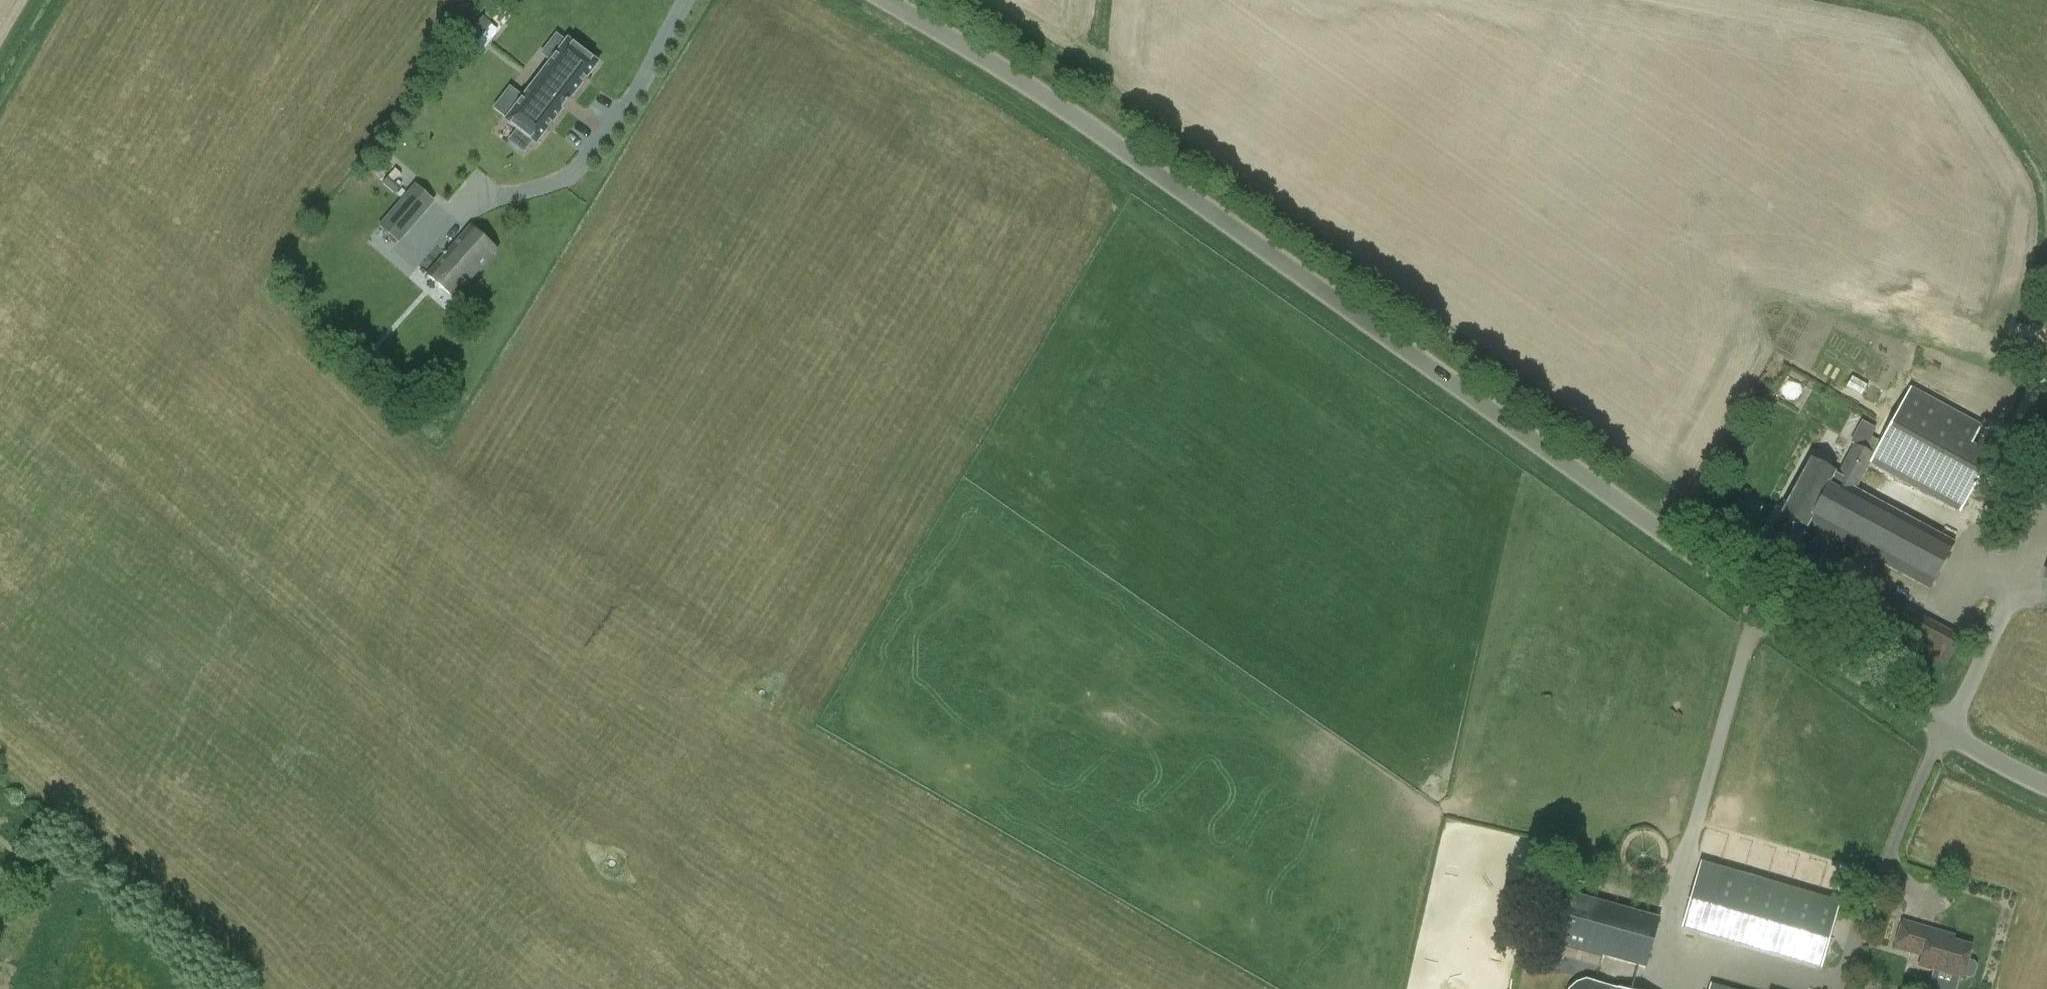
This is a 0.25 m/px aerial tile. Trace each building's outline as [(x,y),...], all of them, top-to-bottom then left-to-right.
[(483,19),(473,32),(488,43),(498,31),(488,23),(483,19)] [(473,32),(463,44),(478,56),(488,43),(473,32)] [(551,62),(540,76),(555,88),(548,98),(563,109),(571,99),(598,64),(568,41),(566,43),(556,36),(542,55),(551,62)] [(507,120),(506,121),(518,131),(509,141),(524,153),(532,142),(536,144),(563,109),(548,98),(555,88),(540,76),(507,120)] [(415,185),(404,197),(425,214),(435,202),(415,185)] [(390,214),(379,226),(399,244),(410,232),(390,214)] [(454,300),(497,251),(471,228),(428,276),(454,300)] [(1837,478),(1834,476),(1835,474),(1811,461),(1781,516),(1804,529),(1806,525),(1929,592),(1955,543),(1857,489),(1869,466),(1960,513),(1991,456),(1972,445),(1981,427),(1911,388),(1881,442),(1871,437),(1864,450),(1855,445),(1837,478)] [(1876,593),(1860,623),(1946,668),(1961,638),(1876,593)] [(1840,903),(1701,863),(1681,929),(1820,970),(1840,903)] [(1561,891),(1547,939),(1543,953),(1562,959),(1566,945),(1645,968),(1659,919),(1561,891)] [(1933,971),(1929,987),(1930,988),(1956,988),(1959,978),(1961,979),(1970,946),(1928,933),(1929,929),(1903,922),(1895,949),(1921,956),(1918,967),(1933,971)] [(1595,984),(1586,981),(1577,984),(1571,988),(1616,988),(1595,984)]
